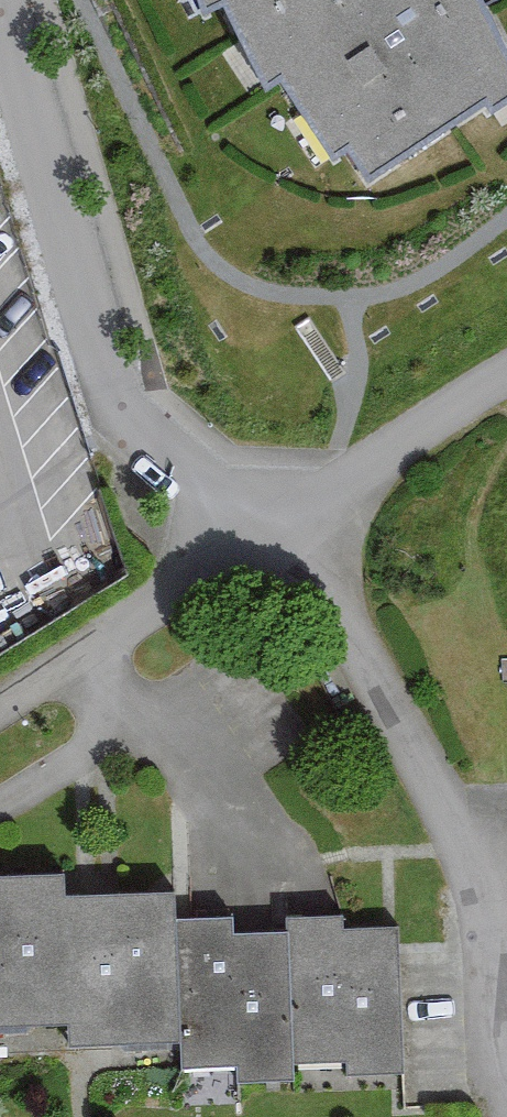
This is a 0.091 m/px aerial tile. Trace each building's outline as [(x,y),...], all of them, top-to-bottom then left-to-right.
[(219,28),(243,12),(279,98),(296,90),(345,169),(363,160),(382,193),(496,111),(504,125),(506,123),(506,35),(490,0),(210,0),(219,28)] [(63,1031),(63,1048),(175,1046),(176,1070),(231,1069),(231,1086),(294,1085),(294,1064),(340,1064),(340,1084),(398,1084),(396,943),(396,932),(342,933),(342,917),(281,918),(281,936),(229,937),(229,922),(172,923),(172,893),(58,895),(58,874),(0,875),(0,1031),(63,1031)]
